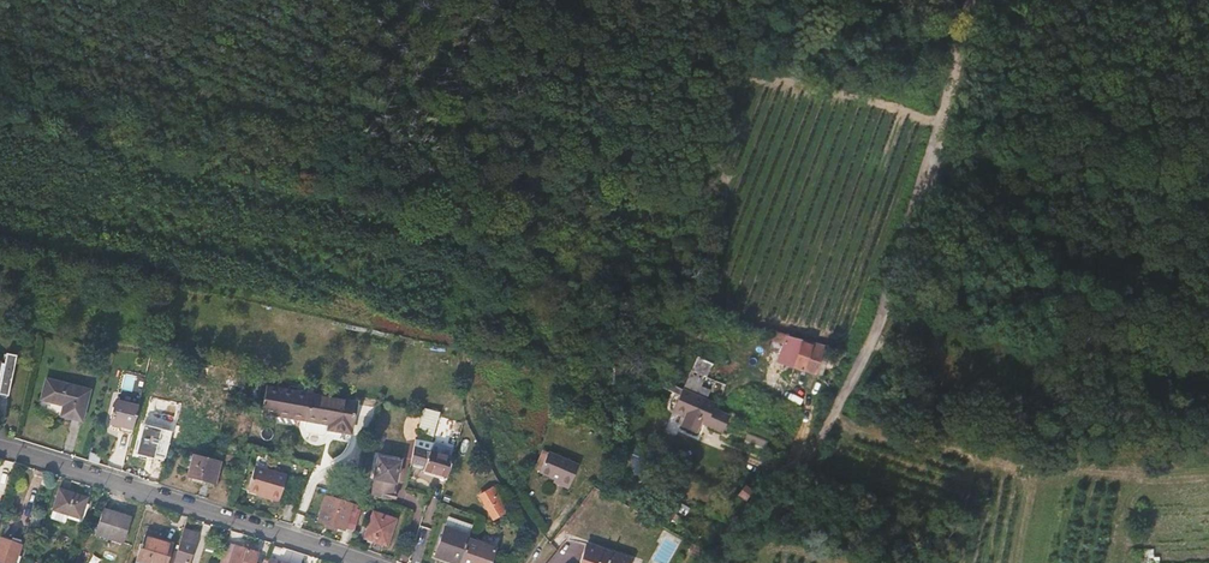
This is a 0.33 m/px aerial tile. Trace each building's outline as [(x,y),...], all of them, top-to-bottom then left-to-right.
[(277,100),(269,99),(268,106),(276,108),(277,100)] [(824,345),(771,334),(766,356),(776,358),(775,366),(818,375),(824,345)] [(830,346),(824,345),(818,375),(824,376),(830,346)] [(16,351),(5,350),(4,361),(1,389),(1,392),(11,393),(16,351)] [(88,390),(46,379),(41,398),(63,404),(61,415),(81,420),(88,390)] [(710,394),(666,381),(665,387),(682,391),(677,408),(687,411),(684,422),(699,427),(702,417),(720,422),(726,405),(709,400),(710,394)] [(356,400),(267,383),(262,412),(303,420),(335,425),(334,430),(349,433),(356,400)] [(136,407),(115,402),(109,424),(130,430),(136,407)] [(176,408),(155,402),(149,426),(170,431),(176,408)] [(433,435),(435,429),(439,412),(424,406),(423,409),(416,430),(433,435)] [(462,420),(439,412),(435,429),(457,436),(462,420)] [(16,421),(8,419),(5,432),(13,434),(16,421)] [(274,422),(265,420),(261,435),(270,437),(274,422)] [(767,449),(770,440),(748,434),(745,443),(767,449)] [(428,448),(413,444),(409,462),(423,466),(428,448)] [(451,454),(428,448),(423,466),(422,469),(445,477),(451,454)] [(550,453),(545,451),(537,469),(541,471),(550,453)] [(581,465),(550,452),(550,453),(541,471),(541,472),(557,479),(572,486),(581,465)] [(213,458),(194,453),(187,474),(214,483),(221,461),(213,458)] [(397,462),(375,457),(371,478),(393,483),(397,462)] [(285,477),(253,467),(246,491),(267,498),(267,500),(277,503),(285,477)] [(757,481),(749,475),(739,487),(746,492),(757,481)] [(572,486),(557,479),(556,482),(571,489),(572,486)] [(497,501),(482,485),(475,491),(490,507),(497,501)] [(85,499),(59,491),(50,520),(64,525),(67,515),(79,519),(83,506),(85,499)] [(360,510),(341,504),(338,513),(323,508),(319,518),(353,529),(360,510)] [(131,516),(104,508),(95,533),(123,542),(131,516)] [(396,517),(372,508),(363,536),(386,544),(396,517)] [(791,529),(773,518),(767,526),(786,537),(791,529)] [(459,560),(467,534),(445,527),(434,554),(456,562),(458,562),(459,560)] [(183,529),(172,562),(186,562),(195,533),(183,529)] [(144,534),(135,562),(138,562),(165,562),(171,542),(144,534)] [(467,534),(459,560),(467,562),(485,562),(492,543),(467,534)] [(0,538),(3,539),(1,547),(19,552),(22,544),(0,537),(0,538)] [(0,538),(0,562),(16,562),(19,552),(1,547),(3,539),(0,538)] [(225,545),(220,562),(250,562),(254,553),(252,553),(253,548),(243,545),(242,549),(225,545)] [(584,551),(581,562),(629,562),(584,551)]
